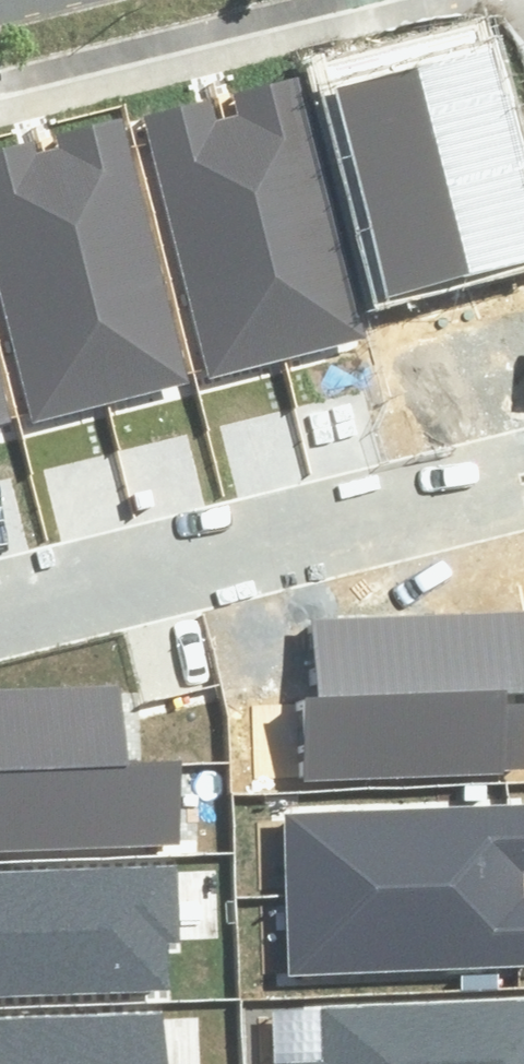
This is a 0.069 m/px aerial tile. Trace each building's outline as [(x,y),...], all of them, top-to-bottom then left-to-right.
[(420,66),(473,275),(523,262),(523,172),(492,48),(420,66)] [(339,87),(392,295),(473,275),(420,66),(339,87)] [(225,123),(280,353),(363,333),(309,106),(301,108),(296,84),(238,98),(243,119),(225,123)] [(147,118),(206,370),(280,353),(225,123),(220,101),(147,118)] [(48,165),(103,395),(186,375),(132,148),(124,150),(119,126),(61,140),(66,161),(48,165)] [(30,412),(103,395),(48,165),(43,143),(0,153),(0,288),(30,412)] [(13,418),(0,370),(0,422),(13,418)] [(320,694),(522,687),(523,687),(523,612),(317,620),(320,694)] [(306,777),(523,770),(523,761),(522,687),(320,694),(303,694),(306,777)] [(124,761),(122,691),(0,695),(0,764),(124,761)] [(0,764),(0,854),(185,848),(183,759),(124,761),(0,764)] [(276,813),(280,890),(516,879),(516,865),(523,865),(523,801),(276,813)] [(165,980),(162,919),(192,918),(189,863),(0,872),(0,988),(165,980)] [(284,967),(523,956),(523,892),(517,892),(516,879),(280,890),(284,967)] [(267,1063),(523,1063),(523,981),(302,990),(304,1048),(267,1050),(267,1063)] [(162,1010),(0,1017),(0,1063),(165,1063),(162,1010)]
